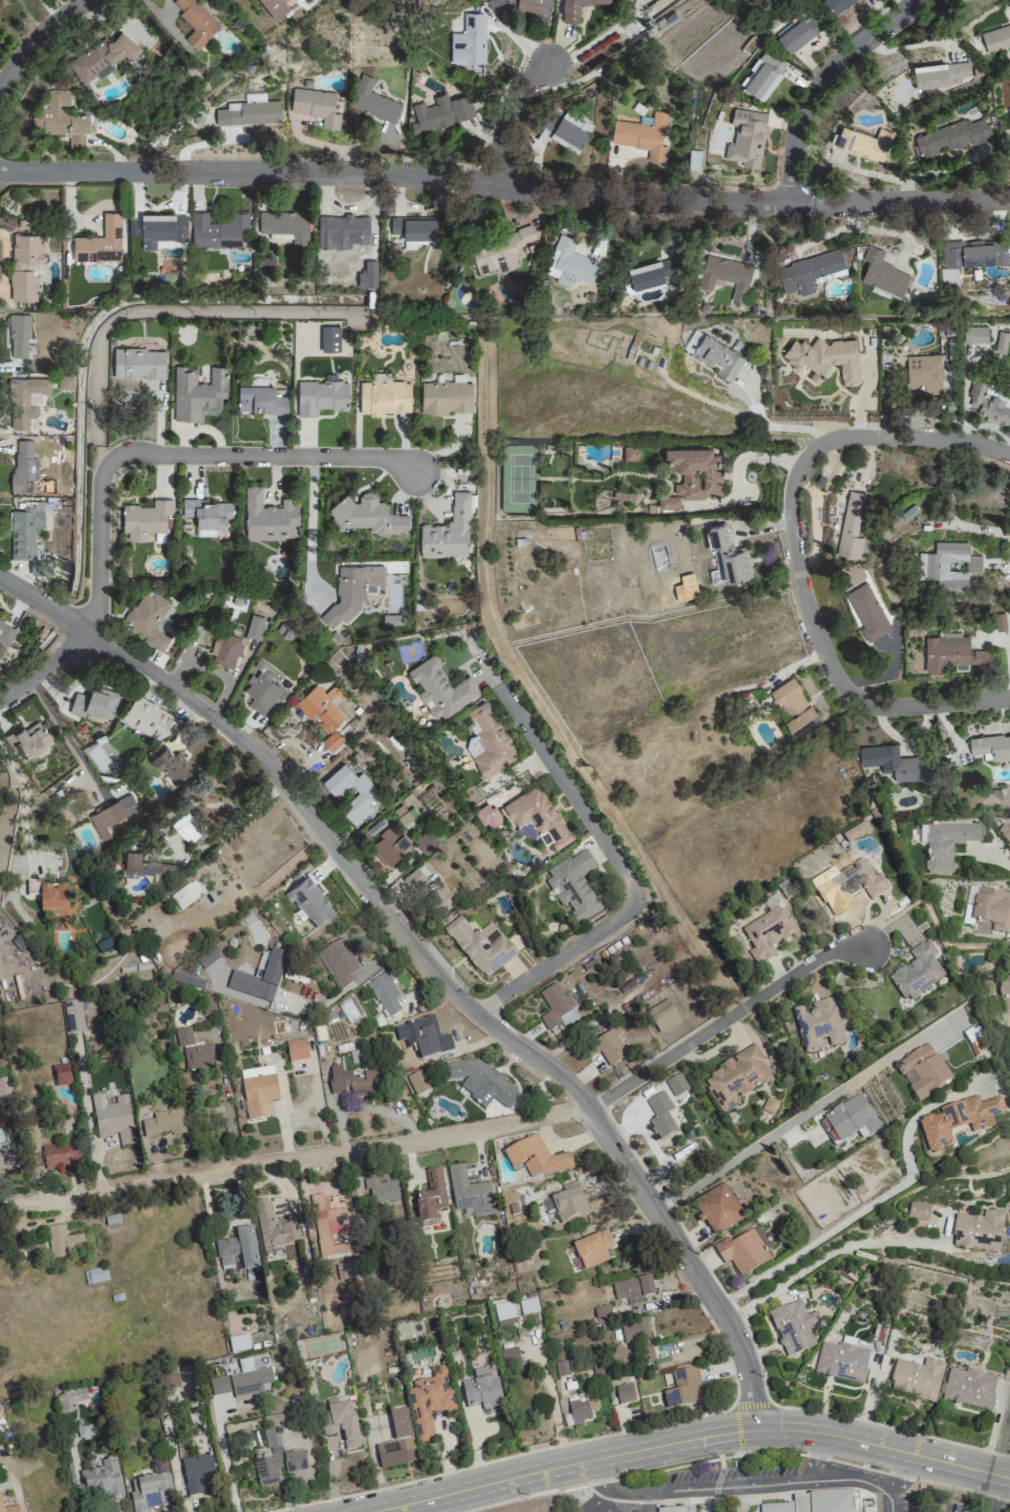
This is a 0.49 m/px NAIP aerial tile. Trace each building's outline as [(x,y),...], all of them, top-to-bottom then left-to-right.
[(185,40),(196,51),(221,28),(194,0),(175,0),(173,2),(182,12),(178,15),(194,32),(185,40)] [(285,2),(287,0),(259,0),(274,21),(290,9),(285,2)] [(551,0),(488,0),(487,9),(549,16),(551,0)] [(563,23),(579,23),(579,4),(612,5),(612,0),(563,0),(563,23)] [(836,15),(854,0),(823,0),(836,15)] [(826,27),(813,7),(775,34),(788,53),(826,27)] [(451,63),(485,63),(485,15),(464,15),(464,49),(451,48),(451,63)] [(987,53),(1009,46),(1009,24),(980,33),(987,53)] [(128,60),(140,52),(125,30),(109,41),(106,37),(67,63),(84,87),(113,67),(111,64),(125,55),(128,60)] [(788,61),(767,48),(743,87),(763,100),(788,61)] [(961,83),(961,76),(971,75),(969,59),(913,64),(915,87),(961,83)] [(395,124),(402,104),(370,93),(374,80),(360,75),(349,108),(395,124)] [(336,94),(293,89),(290,114),(323,117),(322,129),(339,131),(341,115),(334,114),(336,94)] [(90,115),(64,115),(64,105),(70,105),(70,91),(47,91),(47,110),(33,110),(33,132),(69,132),(69,148),(85,148),(85,133),(90,133),(90,115)] [(469,95),(449,101),(447,94),(434,98),(436,105),(426,108),(424,102),(412,106),(417,122),(410,124),(414,135),(475,117),(469,95)] [(265,102),(265,95),(246,95),(246,103),(265,102)] [(280,124),(279,102),(226,104),(227,110),(215,110),(216,126),(280,124)] [(769,113),(733,107),(730,123),(737,124),(734,142),(727,141),(724,158),(742,161),(742,166),(759,169),(769,113)] [(652,124),(614,119),(611,143),(649,148),(647,161),(665,163),(667,147),(662,146),(667,112),(654,111),(652,124)] [(913,133),(920,155),(950,147),(950,148),(991,137),(985,116),(966,122),(964,118),(913,133)] [(875,136),(841,124),(834,144),(881,162),(893,131),(879,126),(875,136)] [(241,248),(241,228),(249,228),(249,212),(230,212),(230,223),(208,223),(208,212),(192,212),(192,248),(241,248)] [(307,246),(307,212),(258,212),(258,233),(293,233),(293,246),(307,246)] [(73,237),(73,261),(120,262),(121,213),(103,213),(103,237),(73,237)] [(187,214),(142,214),(141,239),(187,240),(187,214)] [(330,238),(370,238),(371,216),(317,215),(316,231),(330,231),(330,238)] [(404,239),(437,240),(437,219),(391,218),(391,234),(404,234),(404,239)] [(478,274),(495,269),(496,273),(519,266),(514,249),(536,242),(532,227),(470,246),(478,274)] [(600,263),(571,252),(576,240),(560,234),(545,272),(556,276),(554,281),(569,287),(573,278),(591,285),(600,263)] [(37,301),(38,273),(42,273),(43,235),(13,235),(11,300),(37,301)] [(942,241),(943,265),(1008,263),(1007,241),(982,242),(982,240),(963,241),(963,240),(942,241)] [(861,280),(902,295),(910,272),(881,261),(885,249),(868,243),(862,259),(868,260),(861,280)] [(847,272),(840,247),(777,264),(784,292),(798,288),(799,294),(816,290),(813,281),(847,272)] [(753,264),(705,254),(698,286),(711,289),(713,283),(723,285),(724,280),(735,282),(731,301),(744,303),(753,264)] [(628,268),(633,290),(666,282),(664,276),(676,273),(672,257),(628,268)] [(942,267),(943,281),(958,281),(958,267),(942,267)] [(10,358),(29,357),(28,315),(10,315),(10,358)] [(322,351),(340,351),(340,326),(321,326),(322,351)] [(988,343),(988,327),(964,327),(964,344),(988,343)] [(683,349),(719,369),(716,374),(731,383),(745,357),(694,329),(683,349)] [(995,352),(1004,354),(1009,333),(999,331),(995,352)] [(856,339),(831,341),(829,345),(816,337),(810,346),(803,341),(791,342),(781,358),(800,370),(803,365),(810,364),(812,380),(819,385),(830,368),(829,364),(840,363),(842,386),(860,384),(856,339)] [(165,350),(114,349),(113,378),(165,379),(165,350)] [(941,394),(941,355),(906,356),(907,386),(922,386),(922,394),(941,394)] [(173,420),(202,422),(203,413),(221,414),(221,398),(226,399),(227,367),(211,367),(210,384),(197,384),(197,368),(175,367),(173,420)] [(297,416),(318,416),(318,409),(348,410),(349,382),(337,381),(337,374),(324,374),(324,381),(298,381),(297,416)] [(74,376),(58,376),(58,389),(73,389),(74,376)] [(50,378),(10,379),(12,429),(29,429),(29,418),(38,418),(38,403),(44,403),(43,393),(50,393),(50,378)] [(979,409),(976,418),(1009,426),(1009,425),(1009,402),(985,395),(988,383),(973,379),(966,405),(979,409)] [(360,415),(380,415),(380,413),(411,412),(410,382),(360,382),(360,415)] [(421,382),(421,415),(447,415),(447,412),(472,412),(473,382),(421,382)] [(267,414),(287,415),(288,397),(274,397),(274,386),(238,386),(238,411),(267,411),(267,414)] [(38,458),(33,458),(33,441),(14,441),(13,491),(37,492),(38,458)] [(712,448),(665,448),(665,465),(680,465),(680,484),(674,484),(674,498),(721,497),(721,454),(712,455),(712,448)] [(244,486),(245,540),(297,539),(296,498),(281,498),(281,506),(262,507),(261,486),(244,486)] [(865,493),(848,490),(836,555),(859,559),(863,538),(857,537),(865,493)] [(421,525),(421,557),(469,558),(469,492),(451,491),(451,525),(421,525)] [(409,533),(408,514),(388,515),(388,502),(377,503),(377,492),(360,493),(360,499),(332,500),(333,528),(368,527),(369,534),(409,533)] [(680,495),(659,496),(659,509),(680,508),(680,495)] [(166,533),(166,515),(173,515),(173,500),(153,499),(153,506),(123,506),(122,533),(127,533),(127,541),(148,542),(148,532),(166,533)] [(233,502),(183,501),(182,517),(196,517),(196,536),(215,537),(215,528),(225,528),(225,519),(232,519),(233,502)] [(11,511),(12,559),(42,559),(41,543),(33,543),(33,527),(42,527),(42,509),(23,509),(23,510),(11,511)] [(919,550),(918,582),(967,583),(968,568),(981,569),(981,553),(968,553),(968,540),(935,539),(935,550),(919,550)] [(30,560),(31,574),(44,574),(43,559),(30,560)] [(338,565),(337,606),(324,605),(323,621),(358,622),(359,601),(365,601),(365,585),(383,586),(384,566),(338,565)] [(845,592),(869,640),(890,629),(867,581),(845,592)] [(170,638),(155,630),(171,602),(154,592),(151,596),(142,591),(121,626),(163,650),(170,638)] [(995,630),(1005,630),(1005,614),(994,614),(995,630)] [(262,641),(266,618),(250,615),(246,638),(262,641)] [(3,646),(16,635),(0,617),(0,643),(3,646)] [(210,653),(216,655),(214,664),(236,670),(242,646),(240,646),(241,639),(216,632),(210,653)] [(926,671),(945,671),(945,665),(988,665),(988,650),(970,650),(970,635),(925,635),(926,671)] [(481,696),(469,675),(451,686),(434,654),(409,668),(421,690),(418,692),(433,719),(440,715),(442,718),(481,696)] [(283,687),(270,679),(273,674),(264,668),(267,663),(259,658),(254,666),(258,669),(243,691),(253,698),(247,706),(264,717),(283,687)] [(771,690),(788,719),(784,721),(794,738),(820,723),(793,677),(771,690)] [(346,695),(336,683),(325,694),(316,684),(295,703),(309,719),(313,716),(329,733),(345,718),(334,706),(346,695)] [(75,692),(69,713),(101,722),(102,717),(112,720),(120,693),(92,685),(89,696),(75,692)] [(163,744),(178,717),(135,693),(121,720),(163,744)] [(485,778),(519,757),(486,701),(469,711),(475,722),(469,725),(475,735),(463,742),(485,778)] [(3,738),(13,753),(18,749),(26,761),(53,743),(38,721),(23,731),(20,726),(3,738)] [(344,741),(335,730),(321,742),(331,753),(344,741)] [(970,754),(992,753),(992,761),(1009,760),(1009,735),(969,738),(970,754)] [(161,769),(176,786),(193,772),(168,743),(150,758),(160,770),(161,769)] [(933,780),(932,756),(898,757),(898,745),(860,746),(861,765),(881,765),(881,773),(894,772),(894,782),(933,780)] [(354,827),(373,810),(368,804),(380,794),(362,772),(356,777),(344,763),(321,782),(336,799),(351,786),(358,794),(340,810),(354,827)] [(503,804),(515,827),(531,819),(544,845),(552,841),(556,849),(571,841),(542,784),(503,804)] [(138,809),(131,793),(88,812),(101,840),(111,836),(105,824),(138,809)] [(502,822),(491,802),(475,810),(486,830),(502,822)] [(413,820),(402,805),(393,812),(403,827),(413,820)] [(170,824),(189,844),(204,829),(186,810),(170,824)] [(846,845),(871,833),(866,822),(841,834),(846,845)] [(954,874),(954,843),(982,843),(982,825),(925,825),(926,874),(954,874)] [(1001,825),(1001,843),(1009,843),(1009,825),(1001,825)] [(402,834),(398,837),(390,827),(370,844),(388,866),(412,847),(402,834)] [(441,843),(429,829),(413,841),(425,856),(441,843)] [(575,925),(605,908),(597,895),(592,898),(580,878),(597,867),(586,848),(547,871),(550,877),(545,881),(552,894),(553,894),(561,907),(567,903),(573,912),(569,915),(575,925)] [(140,862),(140,850),(123,849),(123,875),(151,876),(151,885),(179,886),(179,863),(140,862)] [(873,877),(863,859),(832,877),(828,871),(817,877),(837,912),(866,895),(869,900),(888,888),(880,873),(873,877)] [(429,875),(421,864),(402,880),(411,890),(429,875)] [(315,929),(336,912),(307,875),(285,893),(315,929)] [(39,893),(40,881),(28,881),(28,892),(39,893)] [(179,911),(202,894),(193,881),(170,898),(179,911)] [(40,916),(68,916),(67,886),(40,886),(40,916)] [(975,926),(974,930),(990,933),(990,930),(1006,933),(1009,910),(1009,894),(969,887),(962,924),(975,926)] [(740,930),(753,950),(748,952),(757,966),(776,955),(771,947),(797,931),(782,905),(740,930)] [(516,955),(491,921),(480,930),(471,918),(465,923),(459,916),(443,928),(483,980),(516,955)] [(319,952),(341,987),(353,980),(349,975),(360,968),(340,938),(319,952)] [(888,977),(905,1002),(945,976),(932,957),(937,953),(928,940),(908,952),(914,960),(888,977)] [(286,954),(269,949),(261,980),(232,971),(226,989),(272,1002),(286,954)] [(197,959),(202,969),(219,959),(213,950),(197,959)] [(171,981),(184,985),(186,976),(174,972),(171,981)] [(394,998),(398,996),(387,973),(368,982),(385,1018),(400,1011),(394,998)] [(996,981),(1005,1015),(1009,1013),(1009,977),(996,981)] [(576,1017),(571,1008),(574,1006),(568,995),(564,998),(555,983),(538,993),(549,1012),(539,1018),(548,1033),(576,1017)] [(202,1000),(204,1014),(215,1013),(213,998),(202,1000)] [(792,1010),(803,1055),(818,1052),(815,1041),(826,1038),(828,1047),(844,1043),(833,998),(812,1003),(814,1012),(805,1014),(803,1007),(792,1010)] [(680,1021),(668,999),(645,1011),(656,1033),(680,1021)] [(65,1033),(83,1032),(81,1000),(63,1001),(65,1033)] [(212,1044),(193,1046),(191,1028),(177,1030),(181,1071),(215,1068),(212,1044)] [(626,1058),(614,1030),(594,1039),(606,1066),(626,1058)] [(308,1059),(305,1039),(285,1043),(289,1063),(308,1059)] [(721,1115),(741,1104),(738,1096),(771,1078),(754,1044),(730,1056),(731,1058),(720,1064),(723,1069),(703,1080),(721,1115)] [(952,1081),(928,1044),(893,1068),(900,1079),(911,1072),(918,1083),(908,1090),(917,1104),(952,1081)] [(446,1081),(466,1078),(459,1086),(470,1094),(471,1099),(483,1109),(492,1098),(506,1110),(519,1094),(502,1081),(502,1077),(492,1070),(489,1070),(476,1060),(444,1064),(446,1081)] [(51,1066),(55,1086),(70,1084),(67,1063),(51,1066)] [(349,1099),(384,1094),(381,1071),(352,1075),(351,1071),(342,1072),(341,1066),(328,1067),(331,1095),(348,1093),(349,1099)] [(240,1070),(246,1121),(273,1117),(271,1101),(278,1100),(275,1074),(272,1075),(271,1067),(240,1070)] [(407,1076),(414,1095),(428,1090),(421,1071),(407,1076)] [(665,1079),(675,1097),(689,1090),(679,1072),(665,1079)] [(10,1078),(0,1079),(0,1105),(12,1103),(10,1078)] [(881,1127),(860,1093),(820,1117),(837,1144),(858,1131),(862,1138),(881,1127)] [(128,1095),(115,1096),(116,1104),(105,1106),(104,1094),(91,1095),(96,1138),(118,1135),(119,1146),(134,1144),(128,1095)] [(673,1109),(666,1097),(653,1104),(660,1116),(649,1122),(659,1140),(677,1130),(667,1112),(673,1109)] [(1001,1098),(979,1104),(977,1098),(938,1110),(940,1115),(918,1121),(929,1156),(953,1149),(948,1133),(969,1127),(971,1135),(994,1128),(991,1118),(1005,1114),(1001,1098)] [(144,1136),(171,1133),(171,1135),(184,1134),(181,1109),(153,1112),(153,1119),(143,1120),(144,1136)] [(567,1151),(549,1160),(537,1135),(502,1150),(510,1169),(522,1163),(531,1183),(573,1164),(567,1151)] [(17,1168),(14,1140),(0,1142),(0,1170),(17,1168)] [(78,1142),(41,1146),(43,1170),(54,1169),(55,1173),(81,1170),(78,1142)] [(447,1166),(454,1210),(470,1207),(472,1218),(494,1214),(489,1182),(467,1186),(463,1163),(447,1166)] [(446,1209),(440,1167),(425,1169),(428,1191),(415,1193),(419,1226),(435,1224),(433,1211),(446,1209)] [(398,1199),(395,1181),(376,1184),(375,1178),(365,1179),(369,1204),(398,1199)] [(589,1215),(577,1181),(561,1187),(563,1192),(549,1197),(560,1225),(589,1215)] [(704,1220),(714,1236),(745,1218),(723,1182),(691,1202),(702,1221),(704,1220)] [(310,1196),(319,1258),(348,1254),(346,1243),(332,1245),(331,1235),(349,1232),(345,1207),(327,1210),(325,1193),(310,1196)] [(261,1248),(300,1242),(296,1217),(272,1221),(268,1195),(253,1197),(261,1248)] [(929,1204),(909,1202),(907,1219),(928,1221),(929,1204)] [(1003,1212),(983,1210),(982,1217),(955,1214),(952,1247),(999,1252),(1003,1212)] [(82,1235),(65,1236),(64,1225),(46,1227),(50,1259),(64,1258),(63,1251),(84,1249),(82,1235)] [(258,1268),(251,1225),(234,1228),(236,1238),(215,1242),(220,1269),(233,1267),(231,1256),(239,1255),(242,1271),(258,1268)] [(740,1277),(771,1259),(764,1247),(774,1241),(768,1231),(762,1235),(757,1225),(729,1241),(727,1237),(712,1245),(724,1265),(730,1261),(740,1277)] [(572,1241),(582,1270),(608,1262),(604,1249),(613,1246),(607,1230),(572,1241)] [(109,1280),(105,1266),(83,1272),(87,1286),(109,1280)] [(612,1283),(615,1301),(628,1298),(629,1304),(643,1302),(642,1297),(654,1295),(651,1276),(612,1283)] [(521,1315),(538,1312),(535,1298),(519,1301),(521,1315)] [(768,1311),(785,1358),(816,1346),(808,1325),(820,1321),(816,1311),(806,1315),(800,1299),(768,1311)] [(516,1323),(511,1300),(493,1304),(497,1327),(516,1323)] [(594,1309),(596,1323),(612,1320),(609,1306),(594,1309)] [(619,1323),(624,1344),(650,1338),(646,1316),(619,1323)] [(250,1349),(247,1334),(228,1338),(231,1352),(250,1349)] [(870,1350),(821,1340),(814,1374),(862,1384),(870,1350)] [(502,1366),(519,1363),(516,1347),(500,1350),(502,1366)] [(944,1363),(922,1358),(921,1365),(896,1359),(888,1392),(935,1403),(944,1363)] [(209,1379),(211,1396),(232,1392),(233,1397),(262,1392),(261,1384),(275,1382),(272,1367),(253,1371),(250,1359),(238,1361),(241,1373),(209,1379)] [(557,1376),(569,1375),(567,1361),(555,1362),(557,1376)] [(417,1443),(434,1440),(429,1414),(456,1409),(452,1388),(448,1389),(446,1378),(449,1378),(447,1366),(431,1369),(432,1378),(412,1381),(413,1389),(408,1390),(417,1443)] [(502,1405),(497,1377),(491,1378),(489,1366),(472,1370),(474,1379),(461,1381),(466,1408),(481,1405),(482,1409),(502,1405)] [(990,1411),(997,1377),(948,1367),(941,1401),(990,1411)] [(702,1404),(699,1368),(672,1370),(674,1390),(664,1391),(665,1407),(702,1404)] [(162,1389),(179,1388),(178,1374),(161,1375),(162,1389)] [(634,1402),(632,1384),(615,1385),(618,1404),(634,1402)] [(75,1402),(87,1400),(85,1388),(55,1393),(58,1413),(76,1411),(75,1402)] [(359,1448),(350,1396),(325,1400),(327,1411),(320,1412),(323,1435),(342,1432),(345,1451),(359,1448)] [(590,1418),(587,1399),(568,1403),(570,1414),(563,1415),(565,1426),(583,1423),(582,1419),(590,1418)] [(375,1445),(379,1468),(416,1462),(407,1407),(388,1410),(393,1442),(375,1445)] [(276,1429),(263,1431),(266,1449),(279,1447),(276,1429)] [(252,1461),(258,1487),(279,1483),(276,1469),(284,1467),(285,1474),(306,1470),(303,1451),(252,1461)] [(203,1481),(214,1480),(211,1455),(182,1459),(186,1496),(204,1494),(203,1481)] [(101,1461),(102,1467),(80,1472),(85,1499),(122,1492),(115,1458),(101,1461)] [(131,1494),(129,1494),(133,1511),(148,1511),(147,1507),(172,1502),(167,1473),(129,1481),(131,1494)] [(857,1491),(793,1493),(793,1503),(759,1504),(759,1511),(858,1511),(857,1491)] [(2,1507),(0,1496),(0,1511),(18,1511),(18,1505),(2,1507)]
